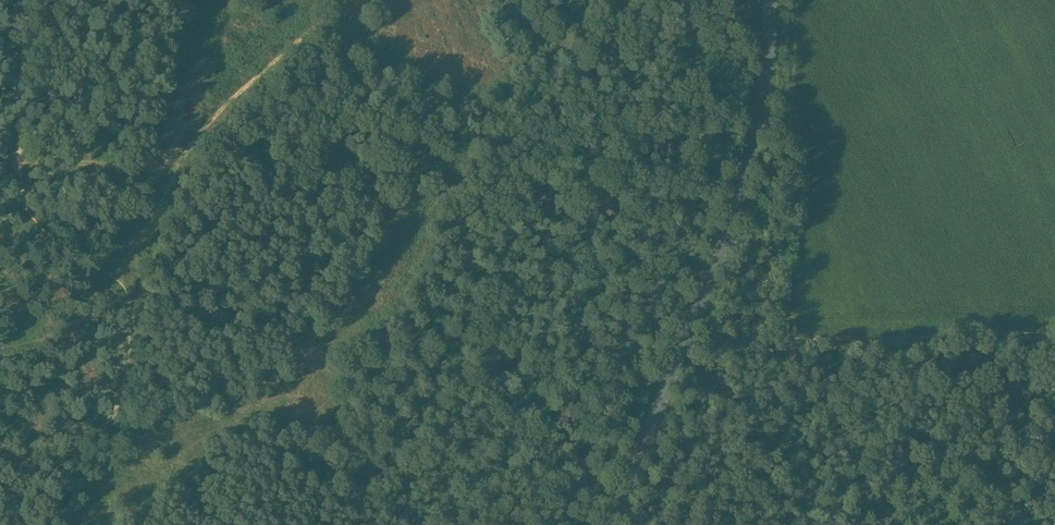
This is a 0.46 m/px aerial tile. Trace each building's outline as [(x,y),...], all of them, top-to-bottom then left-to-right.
[(27,293),(26,281),(18,281),(18,293),(27,293)]
